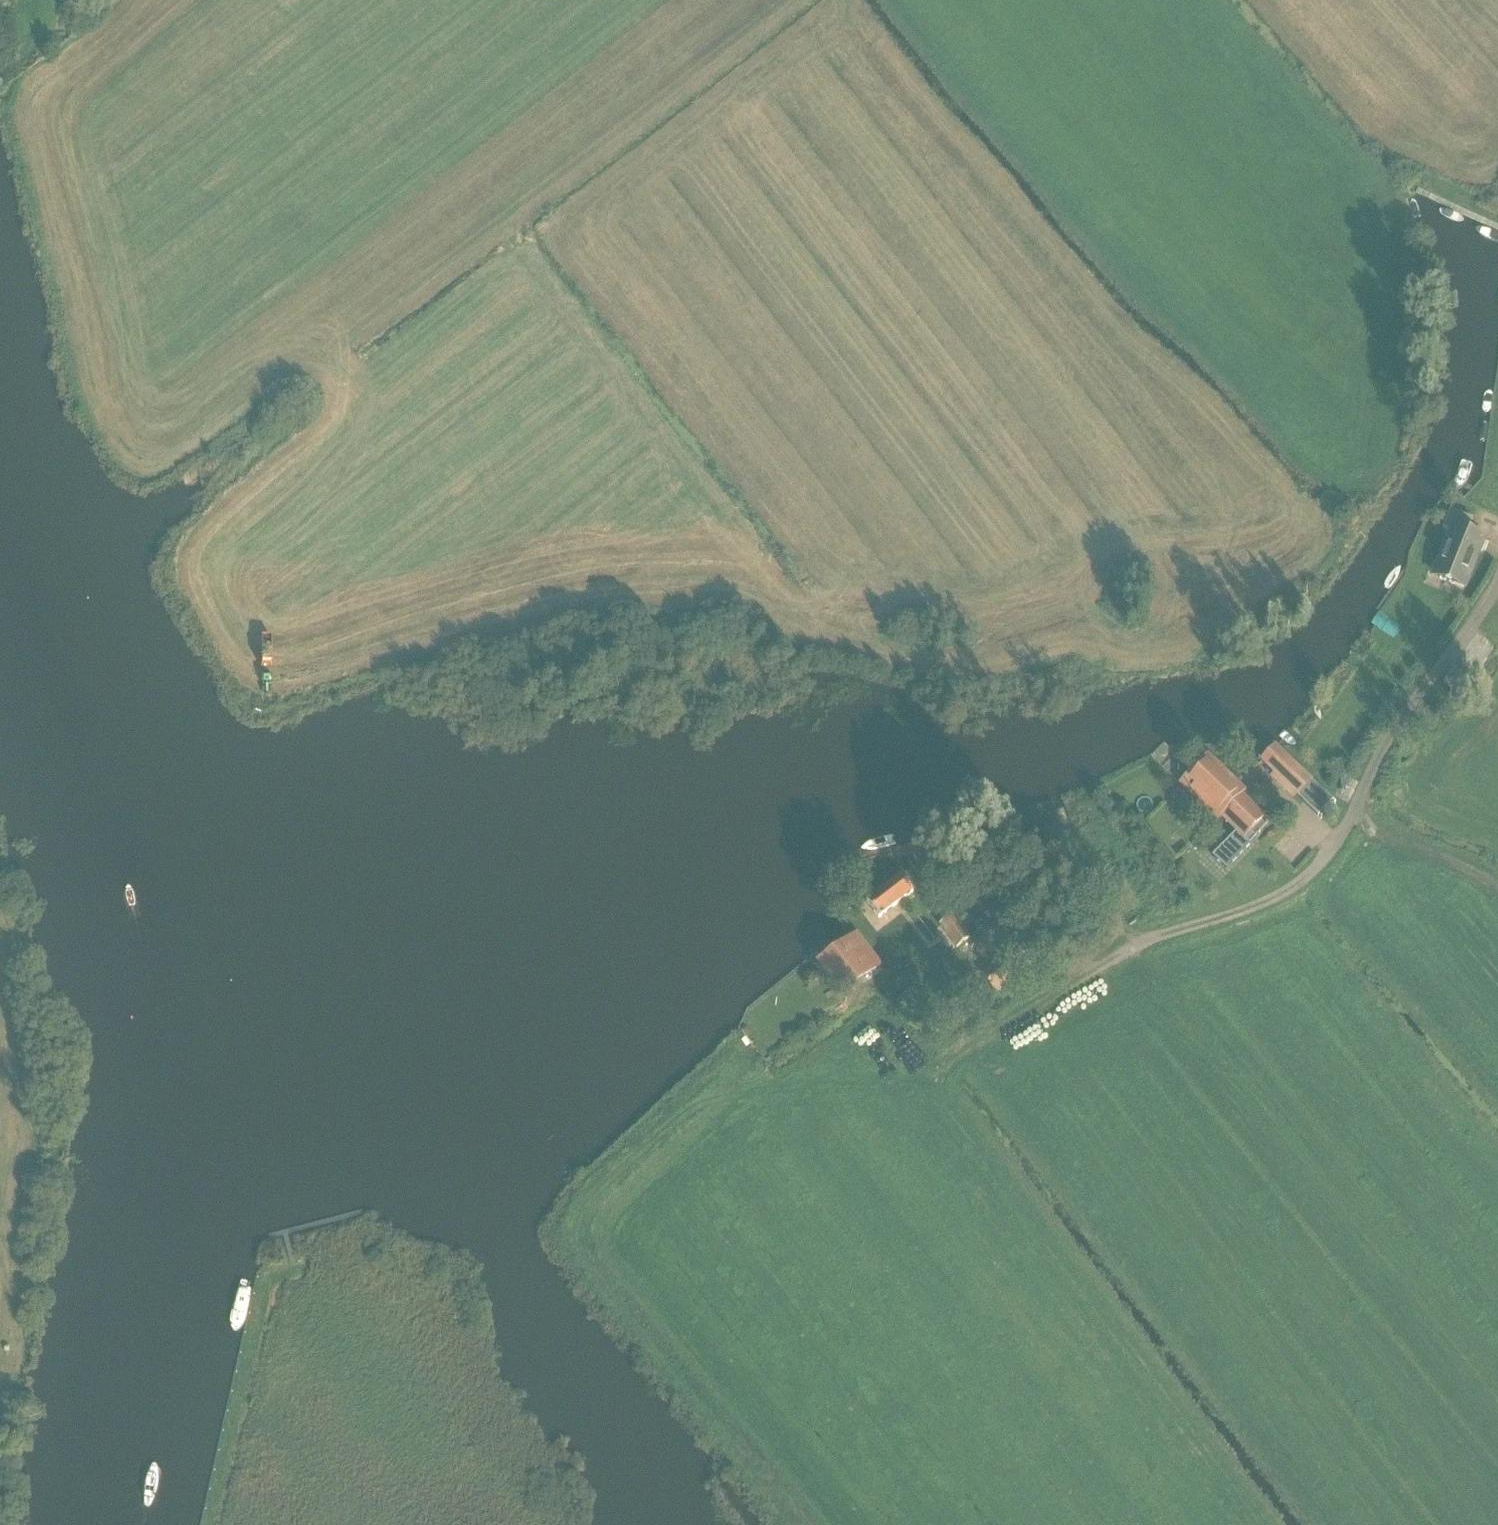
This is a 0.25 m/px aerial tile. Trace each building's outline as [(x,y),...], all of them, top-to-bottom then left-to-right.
[(1472,518),(1449,508),(1441,527),(1448,530),(1430,575),(1465,589),(1486,536),(1468,529),(1472,518)] [(1332,799),(1273,744),(1259,760),(1317,815),(1332,799)] [(1208,755),(1180,784),(1216,819),(1222,813),(1238,829),(1212,856),(1226,870),(1256,838),(1249,831),(1261,818),(1238,796),(1244,790),(1208,755)] [(1294,862),(1305,847),(1293,839),(1282,854),(1294,862)] [(914,892),(902,876),(867,901),(880,918),(914,892)] [(970,938),(952,914),(938,924),(956,948),(970,938)] [(880,964),(859,935),(824,960),(846,989),(880,964)] [(980,969),(996,992),(1020,976),(1004,952),(980,969)]
